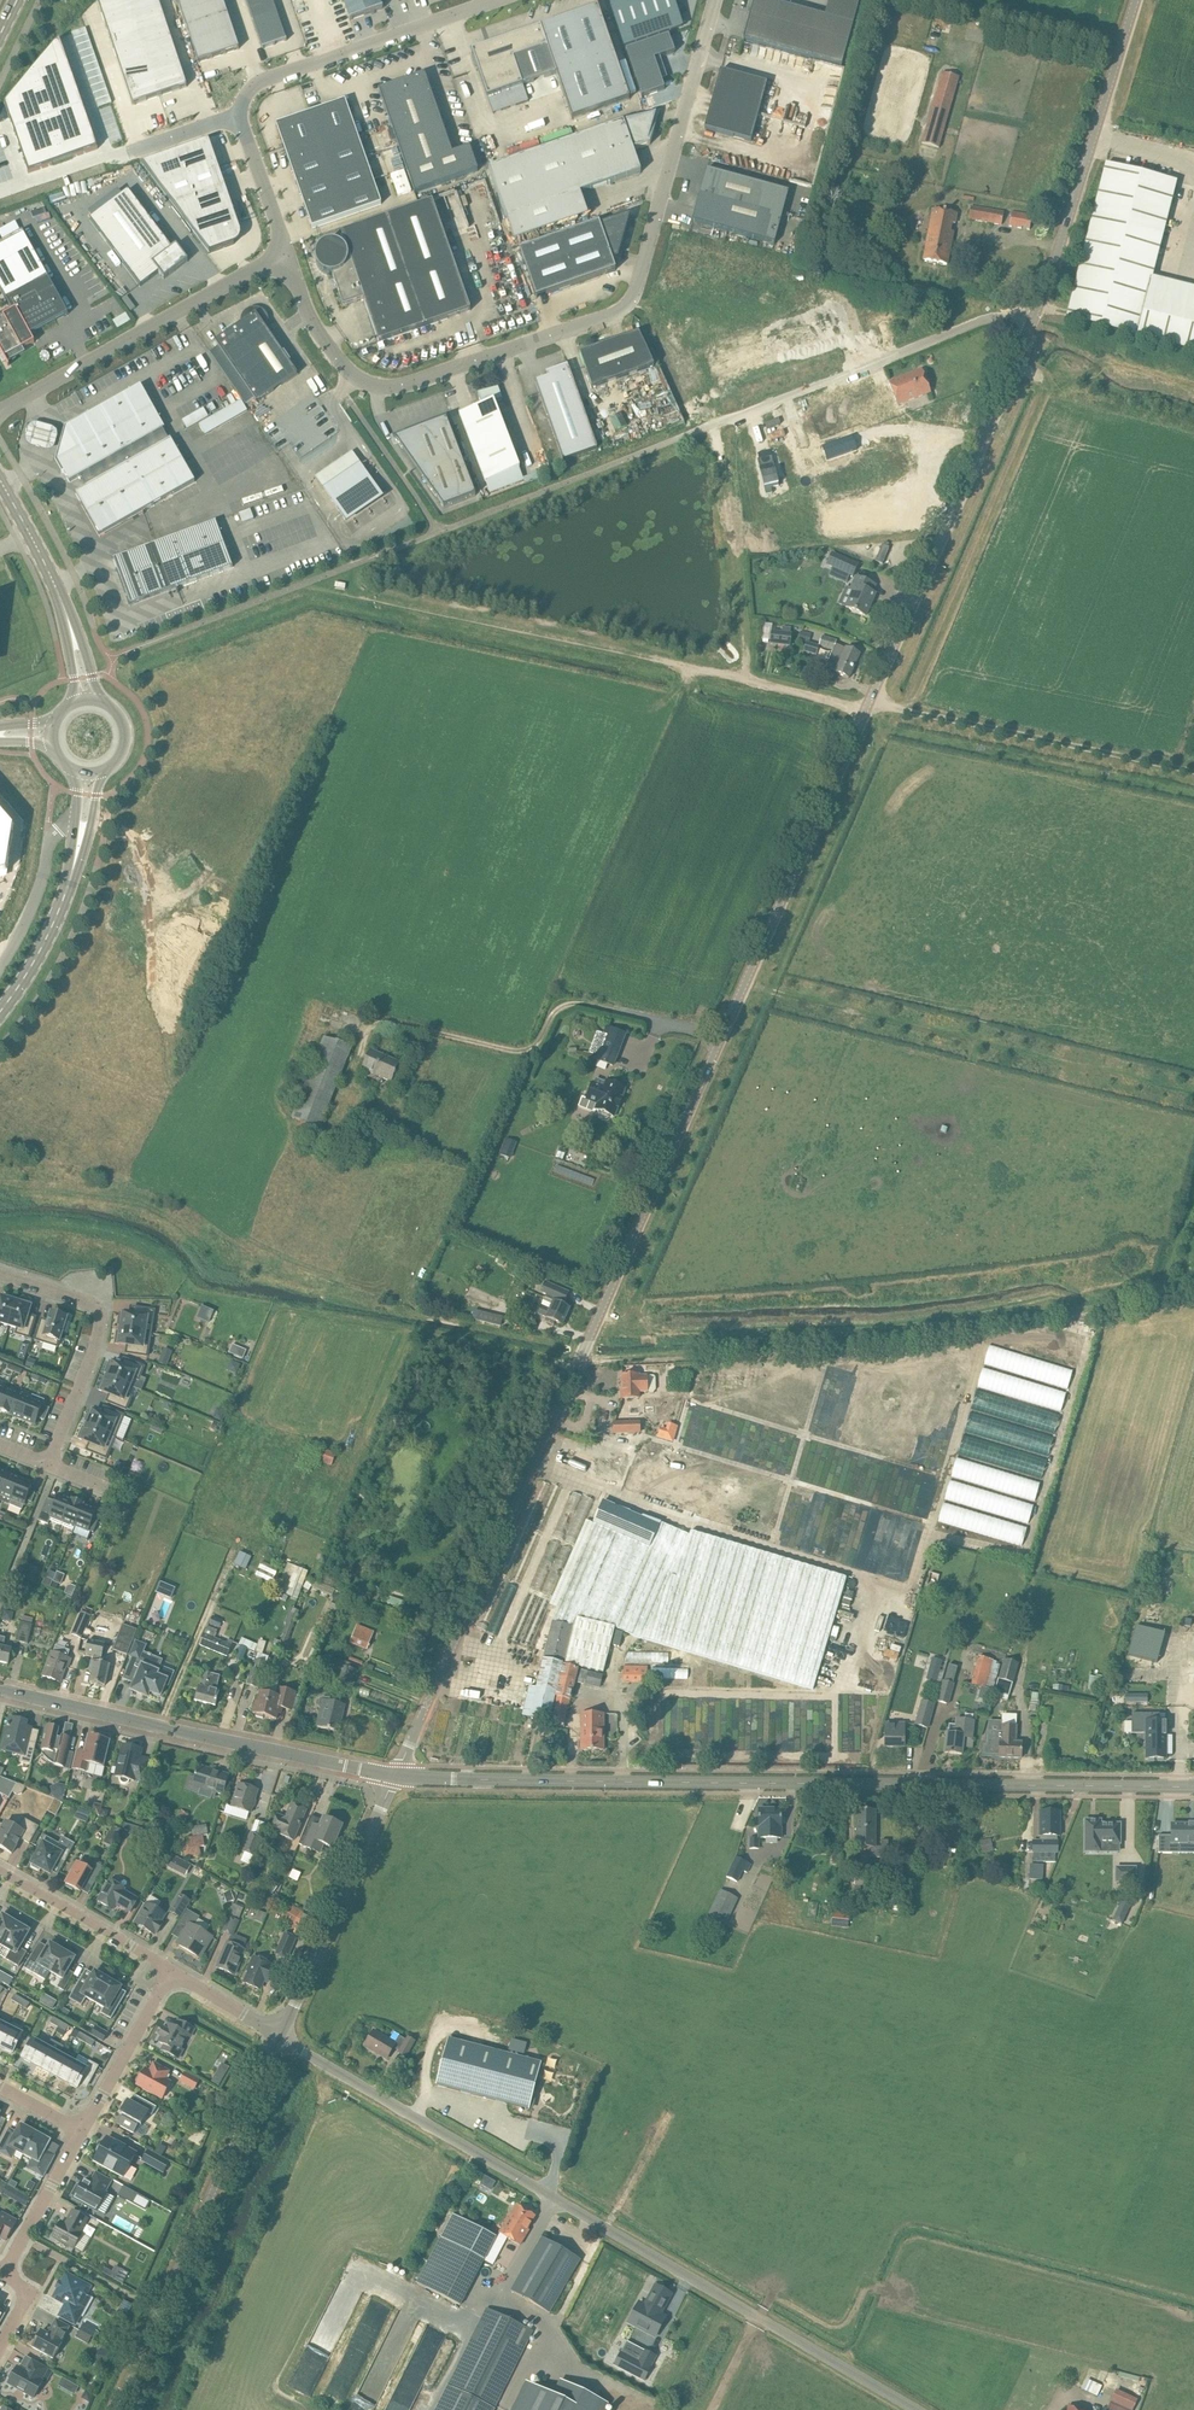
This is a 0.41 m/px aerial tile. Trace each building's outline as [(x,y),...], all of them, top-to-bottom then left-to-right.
[(108,33),(136,24),(132,13),(128,0),(97,0),(108,33)] [(132,13),(159,3),(158,0),(128,0),(132,13)] [(178,3),(187,28),(201,24),(214,19),(228,15),(223,0),(188,0),(178,3)] [(263,49),(287,40),(273,0),(246,0),(263,49)] [(350,19),(350,20),(383,8),(382,8),(379,0),(343,0),(350,19)] [(610,6),(624,47),(681,27),(672,0),(628,0),(610,6)] [(744,40),(842,67),(860,0),(829,0),(825,16),(770,1),(770,0),(754,0),(743,40),(744,40)] [(140,36),(148,62),(160,96),(187,87),(167,27),(159,3),(132,13),(136,24),(140,36)] [(540,27),(471,51),(473,56),(493,113),(528,101),(523,85),(556,74),(572,119),(630,99),(598,7),(540,27)] [(228,15),(214,19),(226,54),(239,49),(228,15)] [(214,19),(201,24),(212,58),(226,54),(214,19)] [(71,29),(73,36),(87,31),(85,24),(71,29)] [(148,62),(140,36),(136,24),(108,33),(121,71),(148,62)] [(201,24),(187,28),(198,63),(212,58),(201,24)] [(73,36),(76,43),(89,38),(87,31),(73,36)] [(669,36),(626,50),(642,97),(665,89),(655,59),(675,53),(669,36)] [(76,43),(78,50),(92,45),(89,38),(76,43)] [(46,55),(63,49),(59,39),(46,55)] [(94,52),(92,45),(78,50),(81,56),(94,52)] [(46,55),(31,71),(34,78),(69,66),(63,49),(46,55)] [(83,63),(97,59),(94,52),(81,56),(83,63)] [(99,65),(97,59),(83,63),(85,70),(99,65)] [(132,105),(160,96),(148,62),(121,71),(132,105)] [(99,65),(85,70),(88,77),(101,72),(99,65)] [(73,79),(69,66),(34,78),(39,91),(73,79)] [(713,99),(705,129),(728,135),(751,141),(759,112),(767,83),(721,70),(713,99)] [(4,104),(9,117),(43,105),(39,91),(34,78),(31,71),(15,89),(4,104)] [(90,84),(104,79),(101,72),(88,77),(90,84)] [(943,73),(922,144),(939,149),(960,78),(943,73)] [(478,171),(470,147),(453,153),(425,74),(379,90),(415,193),(478,171)] [(39,91),(43,105),(78,93),(73,79),(39,91)] [(106,86),(104,79),(90,84),(92,91),(106,86)] [(109,93),(106,86),(92,91),(95,98),(109,93)] [(83,107),(78,93),(43,105),(48,119),(83,107)] [(109,93),(95,98),(97,104),(111,100),(109,93)] [(357,135),(345,101),(311,113),(323,147),(357,135)] [(9,117),(13,131),(48,119),(43,105),(9,117)] [(48,119),(53,132),(88,120),(83,107),(48,119)] [(660,110),(489,169),(507,219),(580,194),(641,172),(633,150),(650,144),(660,110)] [(288,159),(323,147),(311,113),(276,125),(288,159)] [(13,131),(18,145),(53,132),(48,119),(13,131)] [(88,120),(53,132),(58,146),(92,134),(88,120)] [(58,146),(53,132),(18,145),(23,158),(58,146)] [(92,134),(58,146),(62,160),(97,148),(92,134)] [(288,159),(296,182),(365,158),(357,135),(323,147),(288,159)] [(160,187),(218,167),(209,141),(143,164),(160,187)] [(62,160),(58,146),(23,158),(28,172),(62,160)] [(918,156),(939,162),(942,152),(921,147),(918,156)] [(373,181),(365,158),(296,182),(304,205),(339,193),(373,181)] [(1070,321),(1193,353),(1193,292),(1151,281),(1175,183),(1109,166),(1073,308),(1070,319),(1070,321)] [(160,187),(174,205),(225,187),(218,167),(160,187)] [(753,182),(707,169),(701,190),(747,203),(753,182)] [(404,171),(391,175),(398,196),(411,191),(404,171)] [(373,181),(339,193),(347,216),(381,204),(373,181)] [(747,203),(701,190),(692,221),(775,244),(789,192),(753,182),(747,203)] [(241,231),(225,187),(174,205),(210,253),(234,244),(234,242),(239,232),(241,231)] [(141,287),(159,273),(164,279),(188,261),(177,246),(172,249),(128,191),(90,220),(141,287)] [(347,216),(339,193),(304,205),(312,228),(347,216)] [(379,342),(468,311),(470,310),(432,201),(341,233),(344,243),(340,244),(338,244),(337,243),(335,243),(333,242),(332,242),(330,242),(328,243),(326,243),(325,244),(324,245),(322,246),(321,247),(320,248),(319,249),(318,251),(317,253),(317,254),(316,256),(316,258),(316,259),(316,261),(317,262),(320,270),(321,271),(323,272),(324,273),(326,274),(327,274),(329,275),(331,275),(333,275),(344,306),(364,299),(379,342)] [(969,219),(1001,226),(1004,214),(971,207),(969,219)] [(957,214),(933,211),(923,260),(947,265),(953,233),(950,232),(952,223),(955,224),(957,214)] [(1012,212),(1009,226),(1021,228),(1022,227),(1028,228),(1027,229),(1030,230),(1032,215),(1012,212)] [(520,250),(536,297),(616,270),(612,259),(616,258),(615,254),(620,253),(631,214),(600,225),(599,223),(520,250)] [(11,308),(1,313),(2,314),(0,315),(0,352),(8,366),(9,366),(5,358),(21,349),(22,350),(35,343),(31,335),(68,314),(23,231),(0,243),(0,289),(11,308)] [(241,324),(213,343),(217,348),(218,347),(257,402),(298,374),(267,329),(267,328),(268,328),(268,327),(268,326),(268,325),(269,324),(269,323),(269,322),(269,321),(269,320),(269,319),(269,318),(268,317),(268,316),(268,315),(267,315),(267,314),(266,313),(266,312),(265,312),(265,311),(264,310),(263,310),(262,309),(261,308),(260,308),(259,308),(258,308),(257,307),(256,307),(255,307),(254,307),(253,307),(252,308),(251,308),(250,308),(249,309),(248,309),(247,310),(246,310),(245,311),(244,312),(244,313),(243,313),(243,314),(242,315),(242,316),(242,317),(241,318),(241,319),(241,320),(241,321),(241,322),(241,323),(241,324)] [(592,388),(654,366),(639,332),(580,353),(592,388)] [(549,376),(536,381),(563,461),(597,449),(570,369),(567,370),(566,368),(548,374),(549,376)] [(931,393),(922,370),(890,382),(899,405),(931,393)] [(80,476),(87,487),(171,439),(169,440),(163,429),(165,428),(141,386),(67,428),(58,461),(70,482),(80,476)] [(482,405),(460,413),(486,481),(520,468),(495,402),(503,399),(498,386),(485,391),(486,392),(478,395),(482,405)] [(208,419),(198,424),(205,435),(247,412),(241,401),(208,419)] [(203,410),(182,422),(187,431),(198,424),(208,419),(203,410)] [(475,495),(470,481),(447,420),(447,419),(447,418),(395,438),(395,439),(396,439),(444,507),(475,495)] [(47,422),(44,423),(39,425),(35,429),(33,434),(33,439),(34,444),(37,448),(41,452),(46,453),(52,453),(57,451),(60,448),(63,443),(64,439),(63,434),(61,429),(57,425),(52,423),(47,422)] [(852,436),(822,447),(827,461),(857,450),(852,436)] [(171,439),(87,487),(76,493),(100,535),(195,482),(171,439)] [(359,464),(323,488),(347,523),(382,499),(359,464)] [(869,505),(864,515),(874,520),(870,528),(879,532),(876,539),(871,551),(888,559),(894,545),(896,546),(894,545),(895,542),(898,543),(898,542),(896,541),(901,530),(891,526),(895,517),(885,512),(890,501),(902,507),(906,498),(882,488),(879,496),(874,508),(869,505)] [(250,510),(239,515),(242,524),(253,520),(250,510)] [(131,604),(233,567),(216,521),(114,559),(131,604)] [(833,554),(829,565),(833,567),(851,575),(853,576),(858,565),(833,554)] [(847,589),(840,605),(866,616),(867,614),(875,594),(872,593),(875,586),(857,577),(851,590),(847,589)] [(771,631),(770,643),(790,646),(791,634),(790,634),(791,628),(782,627),(781,633),(771,631)] [(801,632),(799,638),(809,641),(811,635),(801,632)] [(822,636),(819,647),(833,651),(836,640),(822,636)] [(804,651),(816,655),(819,647),(806,643),(804,651)] [(826,667),(836,671),(835,672),(849,679),(860,655),(846,648),(846,649),(835,645),(834,647),(833,650),(826,667)] [(1020,668),(1022,661),(991,650),(988,657),(1020,668)] [(10,871),(16,828),(0,809),(0,874),(10,871)] [(594,1059),(612,1066),(624,1034),(606,1027),(594,1059)] [(319,1130),(349,1047),(322,1037),(292,1120),(319,1130)] [(359,1069),(390,1081),(399,1061),(368,1049),(359,1069)] [(586,1099),(597,1103),(595,1109),(598,1111),(598,1114),(599,1117),(601,1119),(605,1119),(607,1118),(609,1115),(613,1116),(617,1107),(618,1107),(621,1099),(620,1098),(624,1088),(606,1081),(603,1087),(592,1083),(586,1099)] [(517,1141),(506,1137),(500,1154),(510,1158),(517,1141)] [(541,1291),(540,1292),(558,1300),(563,1289),(545,1281),(540,1279),(536,1289),(541,1291)] [(17,1302),(13,1301),(14,1298),(3,1295),(0,1304),(0,1324),(0,1323),(9,1326),(17,1302)] [(9,1326),(18,1328),(16,1334),(29,1338),(35,1322),(27,1319),(32,1304),(21,1300),(20,1303),(17,1302),(9,1326)] [(562,1325),(570,1308),(554,1301),(550,1309),(542,1305),(538,1313),(547,1317),(546,1318),(562,1325)] [(202,1305),(197,1316),(209,1321),(214,1310),(202,1305)] [(121,1314),(119,1325),(122,1325),(121,1329),(145,1333),(151,1334),(153,1324),(155,1311),(138,1308),(137,1316),(121,1314)] [(501,1326),(504,1316),(480,1310),(477,1320),(501,1326)] [(40,1323),(35,1340),(58,1347),(62,1332),(65,1333),(69,1321),(66,1321),(67,1318),(65,1318),(66,1315),(55,1311),(54,1314),(52,1313),(48,1326),(40,1323)] [(118,1332),(116,1343),(132,1346),(131,1354),(148,1356),(150,1342),(151,1334),(145,1333),(121,1329),(121,1332),(118,1332)] [(21,1343),(15,1360),(24,1362),(29,1346),(21,1343)] [(233,1343),(230,1351),(243,1357),(247,1349),(233,1343)] [(990,1345),(984,1364),(1068,1389),(1073,1371),(990,1345)] [(164,1348),(159,1361),(166,1364),(172,1351),(164,1348)] [(28,1359),(26,1366),(33,1369),(35,1361),(28,1359)] [(108,1377),(130,1386),(134,1378),(139,1380),(144,1367),(129,1361),(126,1368),(111,1362),(106,1373),(109,1374),(108,1377)] [(983,1367),(977,1386),(1061,1412),(1067,1393),(983,1367)] [(638,1398),(638,1392),(648,1392),(647,1375),(639,1377),(639,1374),(621,1375),(623,1389),(619,1389),(620,1399),(624,1399),(624,1398),(638,1398)] [(127,1395),(130,1386),(108,1377),(106,1380),(104,1379),(99,1390),(114,1396),(111,1403),(127,1410),(132,1397),(127,1395)] [(11,1415),(19,1395),(7,1390),(0,1406),(0,1410),(11,1415)] [(977,1390),(971,1409),(1055,1434),(1060,1415),(977,1390)] [(11,1415),(23,1419),(31,1400),(19,1395),(11,1415)] [(31,1400),(23,1419),(35,1425),(38,1418),(45,1421),(50,1409),(43,1406),(43,1405),(43,1404),(45,1400),(33,1395),(31,1400)] [(217,1407),(214,1417),(221,1419),(225,1410),(217,1407)] [(89,1422),(88,1426),(110,1435),(116,1437),(124,1416),(109,1409),(106,1417),(91,1411),(86,1421),(89,1422)] [(970,1412),(964,1431),(1048,1457),(1054,1438),(970,1412)] [(149,1413),(147,1420),(152,1422),(155,1415),(149,1413)] [(615,1420),(615,1431),(636,1430),(636,1420),(615,1420)] [(107,1443),(110,1435),(88,1426),(86,1429),(84,1428),(79,1438),(94,1445),(91,1452),(107,1458),(112,1445),(107,1443)] [(157,1427),(155,1432),(162,1435),(164,1430),(157,1427)] [(964,1435),(958,1454),(1042,1479),(1047,1460),(964,1435)] [(324,1447),(318,1461),(332,1466),(337,1452),(324,1447)] [(957,1458),(951,1476),(1035,1502),(1041,1483),(957,1458)] [(117,1462),(114,1468),(122,1471),(125,1465),(117,1462)] [(0,1494),(8,1474),(0,1471),(0,1494)] [(0,1494),(12,1499),(20,1479),(8,1474),(0,1494)] [(33,1484),(20,1479),(12,1499),(10,1505),(22,1510),(26,1500),(33,1503),(36,1494),(30,1492),(33,1484)] [(950,1480),(945,1499),(1028,1524),(1034,1505),(950,1480)] [(572,1492),(553,1535),(563,1539),(582,1496),(572,1492)] [(47,1498),(38,1520),(48,1525),(50,1520),(62,1525),(72,1501),(60,1495),(57,1502),(47,1498)] [(585,1496),(565,1540),(575,1544),(594,1500),(585,1496)] [(522,1717),(550,1722),(564,1663),(603,1673),(615,1627),(644,1640),(645,1639),(814,1690),(847,1577),(691,1531),(690,1535),(689,1534),(661,1523),(662,1522),(643,1515),(641,1516),(603,1500),(594,1523),(594,1524),(552,1623),(543,1658),(536,1687),(530,1686),(522,1717)] [(62,1525),(74,1530),(76,1525),(76,1526),(84,1506),(72,1501),(62,1525)] [(944,1502),(938,1521),(1022,1546),(1028,1528),(944,1502)] [(84,1506),(76,1526),(88,1531),(97,1511),(84,1506)] [(562,1546),(543,1592),(552,1596),(572,1550),(562,1546)] [(251,1558),(240,1553),(235,1564),(246,1569),(251,1558)] [(26,1563),(23,1571),(30,1574),(33,1566),(26,1563)] [(284,1593),(297,1598),(308,1570),(295,1565),(284,1593)] [(45,1577),(42,1584),(50,1587),(52,1580),(45,1577)] [(18,1580),(16,1588),(24,1590),(26,1582),(18,1580)] [(160,1582),(156,1592),(171,1598),(175,1588),(160,1582)] [(67,1586),(64,1593),(72,1597),(76,1587),(70,1584),(67,1586)] [(389,1604),(410,1612),(412,1605),(391,1597),(389,1604)] [(540,1598),(520,1644),(530,1648),(549,1602),(540,1598)] [(143,1629),(198,1652),(200,1646),(228,1657),(232,1646),(234,1642),(228,1639),(226,1643),(216,1638),(218,1633),(206,1628),(204,1633),(150,1610),(143,1629)] [(92,1616),(82,1611),(72,1634),(82,1639),(92,1616)] [(16,1641),(28,1644),(33,1625),(32,1625),(34,1619),(22,1616),(21,1622),(16,1641)] [(212,1617),(209,1624),(216,1627),(219,1620),(212,1617)] [(277,1650),(284,1653),(294,1625),(288,1622),(277,1650)] [(121,1623),(112,1648),(126,1653),(136,1628),(121,1623)] [(374,1632),(357,1625),(350,1643),(367,1650),(374,1632)] [(1136,1627),(1128,1656),(1157,1664),(1165,1635),(1136,1627)] [(623,1632),(616,1631),(612,1645),(619,1647),(623,1632)] [(313,1633),(303,1655),(314,1660),(323,1637),(313,1633)] [(9,1664),(12,1650),(4,1648),(6,1638),(0,1637),(0,1662),(9,1664)] [(78,1651),(86,1653),(89,1640),(82,1639),(81,1639),(78,1651)] [(95,1661),(92,1660),(89,1672),(92,1672),(90,1683),(105,1686),(110,1664),(101,1662),(102,1657),(106,1643),(89,1639),(89,1640),(86,1653),(85,1654),(96,1656),(95,1661)] [(255,1651),(262,1652),(264,1640),(257,1639),(255,1651)] [(136,1642),(131,1656),(134,1657),(140,1660),(143,1653),(146,1646),(136,1642)] [(242,1662),(248,1649),(241,1646),(235,1659),(242,1662)] [(52,1653),(43,1676),(61,1682),(69,1659),(71,1654),(65,1651),(63,1657),(52,1653)] [(629,1651),(625,1662),(669,1663),(669,1652),(629,1651)] [(247,1684),(258,1688),(269,1657),(258,1654),(247,1684)] [(998,1662),(980,1656),(972,1684),(986,1688),(986,1687),(994,1689),(1001,1665),(997,1664),(998,1662)] [(1005,1659),(999,1679),(1013,1683),(1019,1663),(1005,1659)] [(192,1662),(189,1667),(195,1670),(198,1664),(192,1662)] [(958,1666),(949,1664),(945,1680),(943,1680),(937,1701),(950,1704),(955,1683),(953,1683),(958,1666)] [(131,1665),(125,1678),(135,1682),(132,1690),(148,1697),(150,1692),(160,1696),(165,1683),(168,1685),(173,1672),(159,1667),(157,1672),(142,1666),(140,1671),(134,1668),(134,1667),(131,1665)] [(359,1672),(343,1665),(336,1685),(351,1691),(359,1672)] [(564,1666),(551,1719),(564,1723),(574,1682),(600,1688),(603,1675),(577,1669),(564,1666)] [(624,1680),(648,1681),(648,1667),(624,1667),(624,1680)] [(688,1668),(653,1667),(653,1678),(688,1679),(688,1668)] [(200,1686),(199,1686),(195,1701),(216,1706),(220,1692),(217,1691),(221,1676),(204,1671),(200,1686)] [(257,1702),(254,1713),(278,1719),(281,1707),(292,1710),(296,1693),(280,1688),(278,1697),(263,1693),(260,1703),(257,1702)] [(1040,1693),(1032,1693),(1030,1711),(1036,1712),(1037,1706),(1038,1706),(1040,1693)] [(1132,1695),(1132,1703),(1147,1703),(1147,1695),(1132,1695)] [(321,1710),(317,1727),(339,1732),(345,1704),(333,1702),(330,1698),(324,1697),(320,1699),(318,1706),(321,1710)] [(1039,1719),(1047,1721),(1051,1699),(1042,1698),(1039,1719)] [(994,1699),(993,1713),(1002,1714),(1003,1700),(994,1699)] [(928,1728),(935,1704),(922,1700),(915,1724),(928,1728)] [(581,1714),(581,1750),(604,1750),(604,1713),(581,1714)] [(1159,1715),(1132,1715),(1132,1734),(1146,1734),(1146,1759),(1166,1759),(1166,1721),(1159,1721),(1159,1715)] [(10,1717),(2,1750),(21,1755),(20,1762),(31,1764),(37,1743),(29,1741),(32,1728),(32,1727),(26,1726),(28,1721),(10,1717)] [(945,1753),(962,1754),(964,1738),(972,1738),(974,1721),(957,1719),(956,1726),(950,1725),(949,1733),(948,1733),(945,1753)] [(70,1736),(72,1724),(64,1722),(62,1734),(70,1736)] [(902,1731),(902,1725),(886,1725),(886,1748),(904,1748),(904,1731),(902,1731)] [(71,1739),(62,1737),(62,1739),(57,1738),(59,1729),(48,1726),(42,1750),(46,1751),(42,1753),(45,1757),(48,1761),(55,1765),(70,1768),(74,1753),(68,1752),(71,1739)] [(1021,1758),(1022,1742),(1017,1742),(1017,1726),(1001,1726),(1001,1742),(1000,1742),(999,1757),(1021,1758)] [(88,1763),(103,1767),(108,1747),(110,1741),(89,1736),(85,1753),(78,1751),(73,1768),(86,1771),(88,1763)] [(135,1780),(141,1781),(150,1760),(140,1757),(142,1749),(123,1745),(116,1776),(120,1777),(120,1781),(121,1783),(124,1785),(126,1785),(128,1784),(129,1782),(130,1780),(135,1781),(135,1780)] [(196,1778),(194,1785),(214,1792),(223,1794),(229,1775),(200,1765),(196,1778)] [(0,1777),(0,1793),(9,1798),(12,1792),(17,1784),(0,1777)] [(48,1796),(55,1798),(63,1802),(67,1785),(58,1782),(51,1786),(48,1796)] [(17,1784),(12,1792),(17,1794),(22,1793),(25,1787),(17,1784)] [(258,1790),(239,1784),(232,1807),(251,1813),(258,1790)] [(54,1801),(47,1813),(55,1817),(62,1805),(54,1801)] [(102,1810),(103,1806),(94,1803),(91,1812),(100,1816),(102,1810)] [(306,1811),(292,1805),(286,1819),(278,1816),(272,1830),(280,1834),(279,1835),(294,1841),(306,1811)] [(760,1838),(781,1838),(782,1809),(759,1808),(759,1837),(749,1838),(749,1849),(760,1848),(760,1838)] [(181,1810),(166,1829),(175,1832),(188,1816),(181,1810)] [(857,1810),(856,1848),(871,1847),(871,1858),(888,1858),(888,1848),(888,1841),(881,1841),(881,1843),(881,1848),(876,1847),(876,1811),(857,1810)] [(1040,1811),(1039,1836),(1040,1836),(1040,1841),(1033,1841),(1033,1853),(1057,1853),(1057,1836),(1060,1836),(1061,1811),(1040,1811)] [(30,1844),(40,1827),(24,1818),(19,1828),(15,1826),(13,1829),(5,1825),(0,1834),(0,1847),(12,1854),(21,1838),(30,1844)] [(332,1848),(342,1825),(324,1818),(319,1832),(307,1827),(299,1844),(320,1853),(324,1844),(332,1848)] [(1189,1844),(1193,1844),(1193,1824),(1189,1824),(1189,1823),(1189,1824),(1171,1824),(1171,1836),(1158,1836),(1158,1853),(1180,1853),(1180,1843),(1188,1843),(1188,1845),(1189,1845),(1189,1844)] [(1085,1824),(1085,1851),(1097,1851),(1097,1844),(1120,1844),(1120,1824),(1085,1824)] [(112,1827),(110,1832),(118,1835),(120,1830),(112,1827)] [(208,1835),(207,1827),(192,1829),(194,1836),(188,1837),(189,1843),(183,1844),(186,1858),(201,1856),(200,1847),(205,1846),(203,1836),(208,1835)] [(254,1856),(261,1838),(251,1834),(243,1851),(254,1856)] [(41,1850),(31,1867),(40,1872),(42,1869),(51,1874),(52,1871),(59,1860),(64,1863),(75,1844),(63,1837),(59,1843),(45,1836),(38,1849),(41,1850)] [(983,1853),(993,1851),(991,1839),(980,1841),(983,1853)] [(172,1855),(167,1864),(173,1867),(178,1858),(172,1855)] [(293,1859),(284,1855),(277,1873),(286,1877),(293,1859)] [(155,1860),(156,1864),(160,1866),(164,1860),(158,1856),(155,1860)] [(736,1857),(726,1877),(737,1882),(743,1871),(747,1873),(751,1864),(736,1857)] [(94,1887),(104,1868),(91,1860),(87,1868),(78,1863),(66,1884),(67,1884),(66,1887),(73,1890),(74,1888),(81,1892),(87,1883),(94,1887)] [(1044,1865),(1031,1865),(1030,1880),(1043,1881),(1044,1865)] [(1136,1868),(1116,1868),(1116,1882),(1136,1882),(1136,1868)] [(854,1888),(869,1888),(870,1872),(855,1872),(854,1888)] [(272,1893),(282,1881),(274,1875),(264,1887),(272,1893)] [(125,1889),(111,1880),(98,1901),(113,1910),(117,1904),(131,1912),(139,1900),(124,1891),(125,1889)] [(236,1900),(232,1890),(224,1894),(228,1903),(236,1900)] [(726,1924),(739,1899),(720,1890),(708,1916),(712,1918),(708,1925),(718,1930),(721,1922),(726,1924)] [(179,1893),(169,1911),(181,1918),(191,1901),(179,1893)] [(321,1902),(308,1898),(305,1909),(318,1913),(321,1902)] [(166,1914),(147,1903),(135,1923),(155,1934),(156,1932),(158,1933),(164,1923),(162,1922),(166,1914)] [(235,1904),(224,1932),(223,1932),(232,1936),(239,1921),(238,1920),(243,1908),(235,1904)] [(302,1912),(289,1904),(282,1916),(295,1924),(302,1912)] [(201,1958),(213,1937),(197,1928),(196,1924),(200,1917),(188,1909),(180,1922),(187,1927),(177,1944),(201,1958)] [(310,1934),(317,1919),(303,1913),(297,1929),(310,1934)] [(833,1926),(847,1928),(849,1914),(834,1913),(833,1926)] [(3,1946),(17,1923),(10,1919),(9,1917),(6,1915),(4,1916),(3,1915),(0,1921),(0,1944),(3,1946)] [(17,1923),(3,1946),(11,1950),(6,1959),(19,1967),(28,1952),(20,1948),(26,1938),(30,1931),(28,1930),(28,1927),(25,1926),(23,1927),(17,1923)] [(286,1959),(295,1938),(286,1934),(277,1955),(286,1959)] [(34,1952),(25,1967),(39,1976),(44,1967),(50,1971),(63,1950),(60,1948),(60,1946),(56,1943),(54,1945),(51,1943),(48,1947),(40,1942),(34,1952)] [(228,1943),(217,1967),(235,1975),(245,1951),(228,1943)] [(63,1950),(50,1971),(63,1979),(58,1987),(64,1991),(73,1977),(66,1973),(76,1958),(72,1955),(72,1953),(68,1951),(66,1952),(63,1950)] [(250,1972),(245,1983),(260,1990),(265,1978),(269,1980),(275,1967),(254,1958),(248,1971),(250,1972)] [(80,1981),(70,1999),(82,2006),(87,1997),(95,2002),(109,1979),(103,1976),(105,1974),(97,1970),(96,1972),(95,1972),(93,1975),(87,1986),(80,1981)] [(0,1977),(0,1981),(8,1986),(12,1979),(2,1973),(0,1977)] [(109,1979),(95,2002),(105,2008),(102,2013),(112,2019),(125,1996),(119,1992),(121,1989),(122,1987),(121,1987),(122,1985),(114,1980),(113,1982),(109,1979)] [(22,1998),(15,1994),(11,2000),(19,2004),(22,1998)] [(19,2004),(27,2009),(30,2003),(22,1998),(19,2004)] [(61,2021),(53,2017),(50,2023),(58,2027),(61,2021)] [(377,2051),(371,2062),(389,2071),(394,2063),(400,2067),(408,2053),(401,2050),(404,2045),(386,2035),(384,2038),(379,2036),(383,2029),(366,2020),(360,2030),(361,2030),(355,2042),(361,2045),(371,2051),(372,2048),(377,2051)] [(58,2027),(66,2031),(69,2026),(61,2021),(58,2027)] [(195,2029),(190,2026),(179,2021),(175,2028),(169,2025),(166,2030),(164,2029),(160,2036),(162,2037),(159,2042),(165,2046),(163,2050),(175,2057),(187,2036),(190,2037),(195,2029)] [(8,2026),(0,2023),(0,2044),(8,2027),(8,2026)] [(13,2053),(22,2034),(8,2027),(0,2044),(0,2047),(13,2053)] [(96,2028),(92,2035),(94,2036),(103,2041),(107,2034),(96,2028)] [(87,2036),(80,2032),(76,2038),(84,2042),(87,2036)] [(84,2042),(92,2047),(95,2041),(87,2036),(84,2042)] [(527,2043),(512,2039),(509,2050),(524,2054),(527,2043)] [(47,2047),(33,2040),(23,2058),(37,2066),(47,2047)] [(450,2040),(437,2087),(529,2113),(542,2067),(450,2040)] [(60,2055),(47,2047),(37,2066),(50,2073),(60,2055)] [(74,2062),(60,2055),(50,2073),(64,2081),(74,2062)] [(64,2081),(77,2088),(80,2082),(87,2086),(98,2066),(90,2062),(86,2069),(74,2062),(64,2081)] [(165,2078),(169,2071),(154,2062),(149,2070),(146,2068),(141,2075),(139,2075),(136,2081),(137,2083),(136,2084),(162,2098),(171,2081),(165,2078)] [(223,2063),(212,2081),(219,2085),(230,2067),(223,2063)] [(185,2071),(179,2081),(194,2090),(200,2080),(185,2071)] [(123,2115),(118,2123),(134,2132),(139,2124),(141,2125),(148,2112),(152,2115),(156,2106),(136,2095),(137,2094),(136,2093),(131,2102),(127,2100),(120,2113),(123,2115)] [(23,2154),(37,2131),(27,2128),(21,2125),(17,2132),(9,2128),(0,2144),(0,2152),(9,2157),(16,2150),(23,2154)] [(43,2137),(37,2131),(23,2154),(32,2159),(30,2169),(44,2176),(54,2156),(45,2150),(50,2141),(43,2137)] [(98,2153),(94,2160),(123,2176),(136,2153),(107,2137),(103,2145),(101,2145),(100,2145),(99,2146),(98,2147),(98,2149),(98,2150),(98,2151),(98,2152),(98,2153)] [(160,2144),(155,2153),(162,2157),(167,2148),(160,2144)] [(148,2149),(141,2161),(163,2173),(170,2161),(162,2157),(155,2153),(148,2149)] [(75,2196),(74,2198),(97,2211),(107,2192),(105,2191),(111,2181),(96,2172),(90,2183),(84,2180),(80,2186),(77,2185),(72,2194),(75,2196)] [(7,2186),(3,2194),(14,2200),(19,2192),(7,2186)] [(123,2188),(118,2198),(125,2202),(126,2201),(132,2204),(136,2195),(123,2188)] [(496,2237),(484,2260),(492,2264),(507,2236),(521,2245),(529,2231),(528,2230),(535,2217),(517,2206),(509,2219),(508,2218),(499,2232),(496,2237)] [(80,2232),(88,2219),(73,2210),(65,2224),(61,2222),(52,2236),(74,2248),(82,2233),(80,2232)] [(6,2241),(16,2221),(1,2213),(0,2216),(0,2238),(6,2241)] [(452,2214),(440,2237),(484,2260),(496,2237),(452,2214)] [(542,2236),(510,2290),(550,2313),(582,2259),(542,2236)] [(461,2305),(469,2289),(484,2260),(440,2237),(425,2265),(416,2282),(461,2305)] [(113,2271),(106,2267),(103,2272),(114,2279),(121,2268),(116,2265),(113,2271)] [(83,2317),(93,2298),(86,2294),(90,2287),(66,2274),(53,2298),(66,2305),(59,2316),(75,2325),(80,2316),(83,2317)] [(671,2294),(656,2286),(640,2315),(656,2324),(671,2294)] [(132,2307),(123,2302),(117,2312),(127,2317),(132,2307)] [(468,2344),(447,2386),(436,2409),(494,2409),(495,2409),(534,2331),(486,2307),(468,2344)] [(61,2342),(69,2328),(56,2320),(48,2335),(41,2331),(32,2347),(53,2359),(62,2342),(61,2342)] [(82,2322),(75,2337),(88,2343),(95,2328),(82,2322)] [(443,2342),(432,2363),(444,2369),(455,2347),(443,2342)] [(97,2360),(108,2361),(109,2352),(98,2351),(97,2360)] [(639,2362),(621,2353),(615,2365),(643,2381),(656,2357),(645,2351),(639,2362)] [(386,2409),(408,2409),(421,2380),(414,2377),(420,2362),(408,2357),(386,2409)] [(41,2380),(48,2369),(32,2360),(26,2371),(18,2367),(16,2370),(12,2370),(8,2378),(10,2380),(8,2384),(33,2398),(43,2381),(41,2380)] [(61,2377),(57,2385),(74,2394),(78,2386),(61,2377)] [(1083,2390),(1096,2395),(1101,2385),(1087,2379),(1083,2390)] [(515,2409),(603,2409),(606,2404),(562,2382),(555,2396),(528,2383),(515,2409)] [(94,2394),(86,2390),(82,2397),(90,2402),(94,2394)] [(1107,2409),(1133,2409),(1138,2401),(1116,2390),(1107,2409)]
